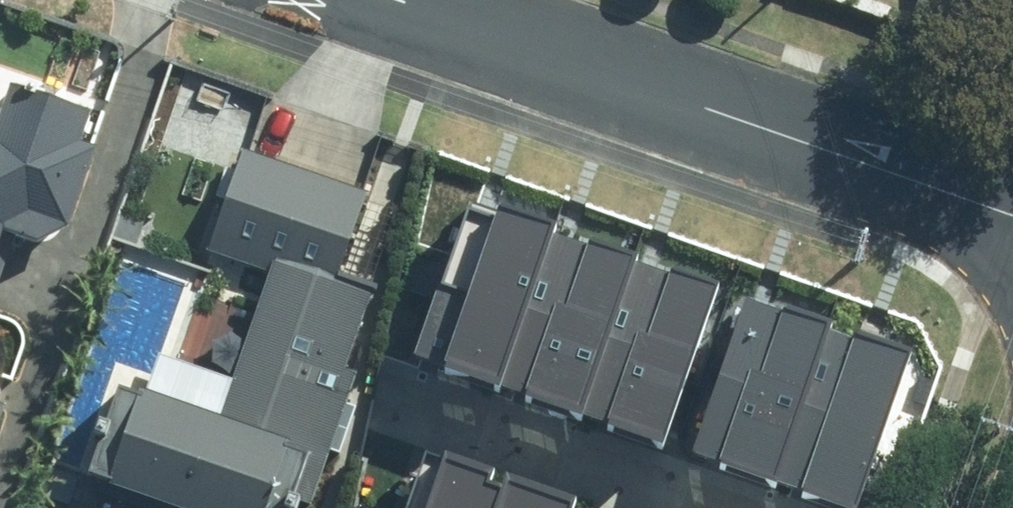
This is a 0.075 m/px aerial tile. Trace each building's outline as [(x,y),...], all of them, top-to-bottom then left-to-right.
[(27,232),(62,244),(105,127),(5,92),(0,106),(0,306),(27,232)] [(130,387),(105,483),(200,507),(314,507),(374,276),(346,269),(368,182),(232,146),(204,255),(274,273),(237,415),(130,387)] [(413,350),(496,380),(553,220),(469,191),(413,350)] [(496,380),(580,409),(637,250),(553,220),(496,380)] [(580,409),(664,439),(720,279),(637,250),(580,409)] [(906,337),(743,290),(696,453),(858,500),(906,337)] [(424,451),(404,507),(494,507),(504,478),(424,451)] [(504,478),(494,507),(584,507),(585,505),(504,478)]
